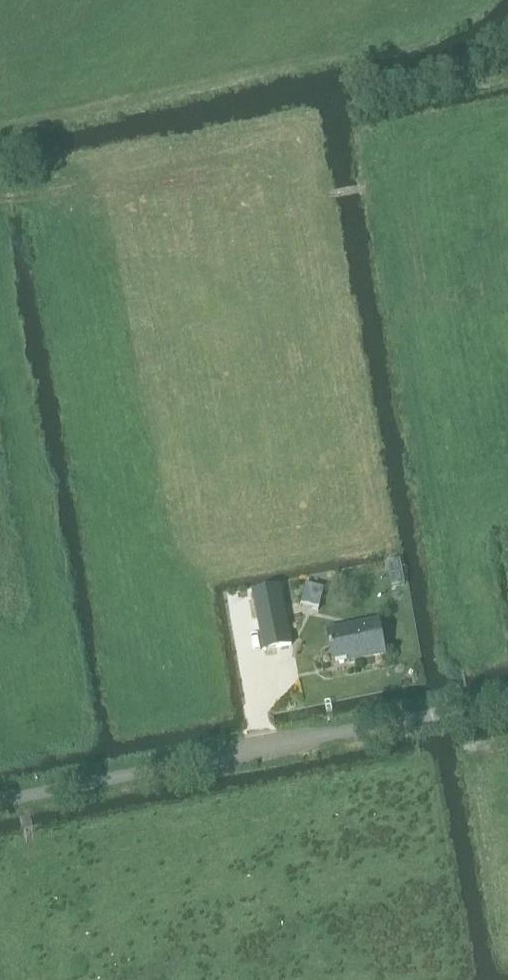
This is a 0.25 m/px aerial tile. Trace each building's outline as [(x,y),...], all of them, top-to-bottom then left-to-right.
[(308,585),(303,605),(320,609),(325,589),(308,585)] [(280,586),(253,592),(264,651),(291,646),(280,586)] [(356,662),(385,656),(378,622),(328,631),(334,662),(356,658),(356,662)]
